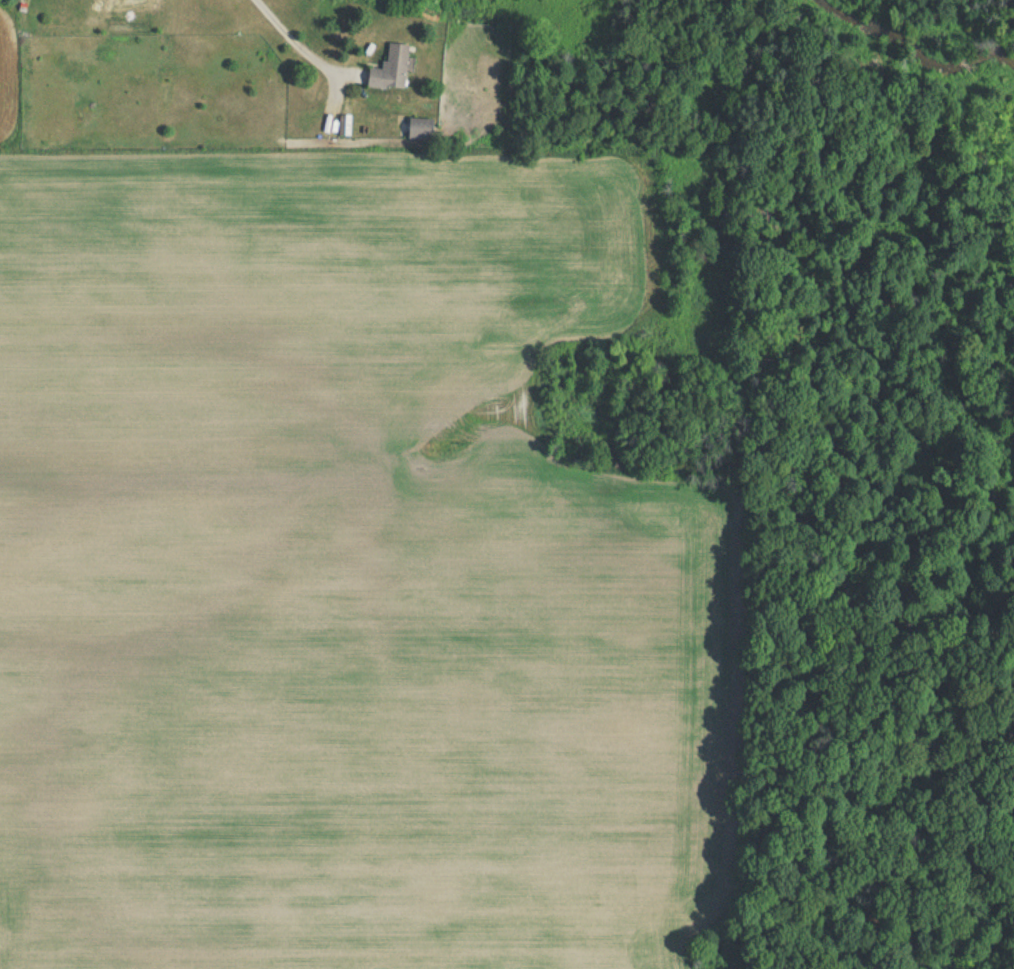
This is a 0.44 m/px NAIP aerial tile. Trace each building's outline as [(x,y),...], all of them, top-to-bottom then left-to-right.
[(405,50),(384,48),(382,75),(365,74),(364,92),(402,95),(405,50)] [(339,139),(348,139),(348,122),(339,122),(339,139)] [(405,144),(429,144),(429,124),(405,124),(405,144)]
